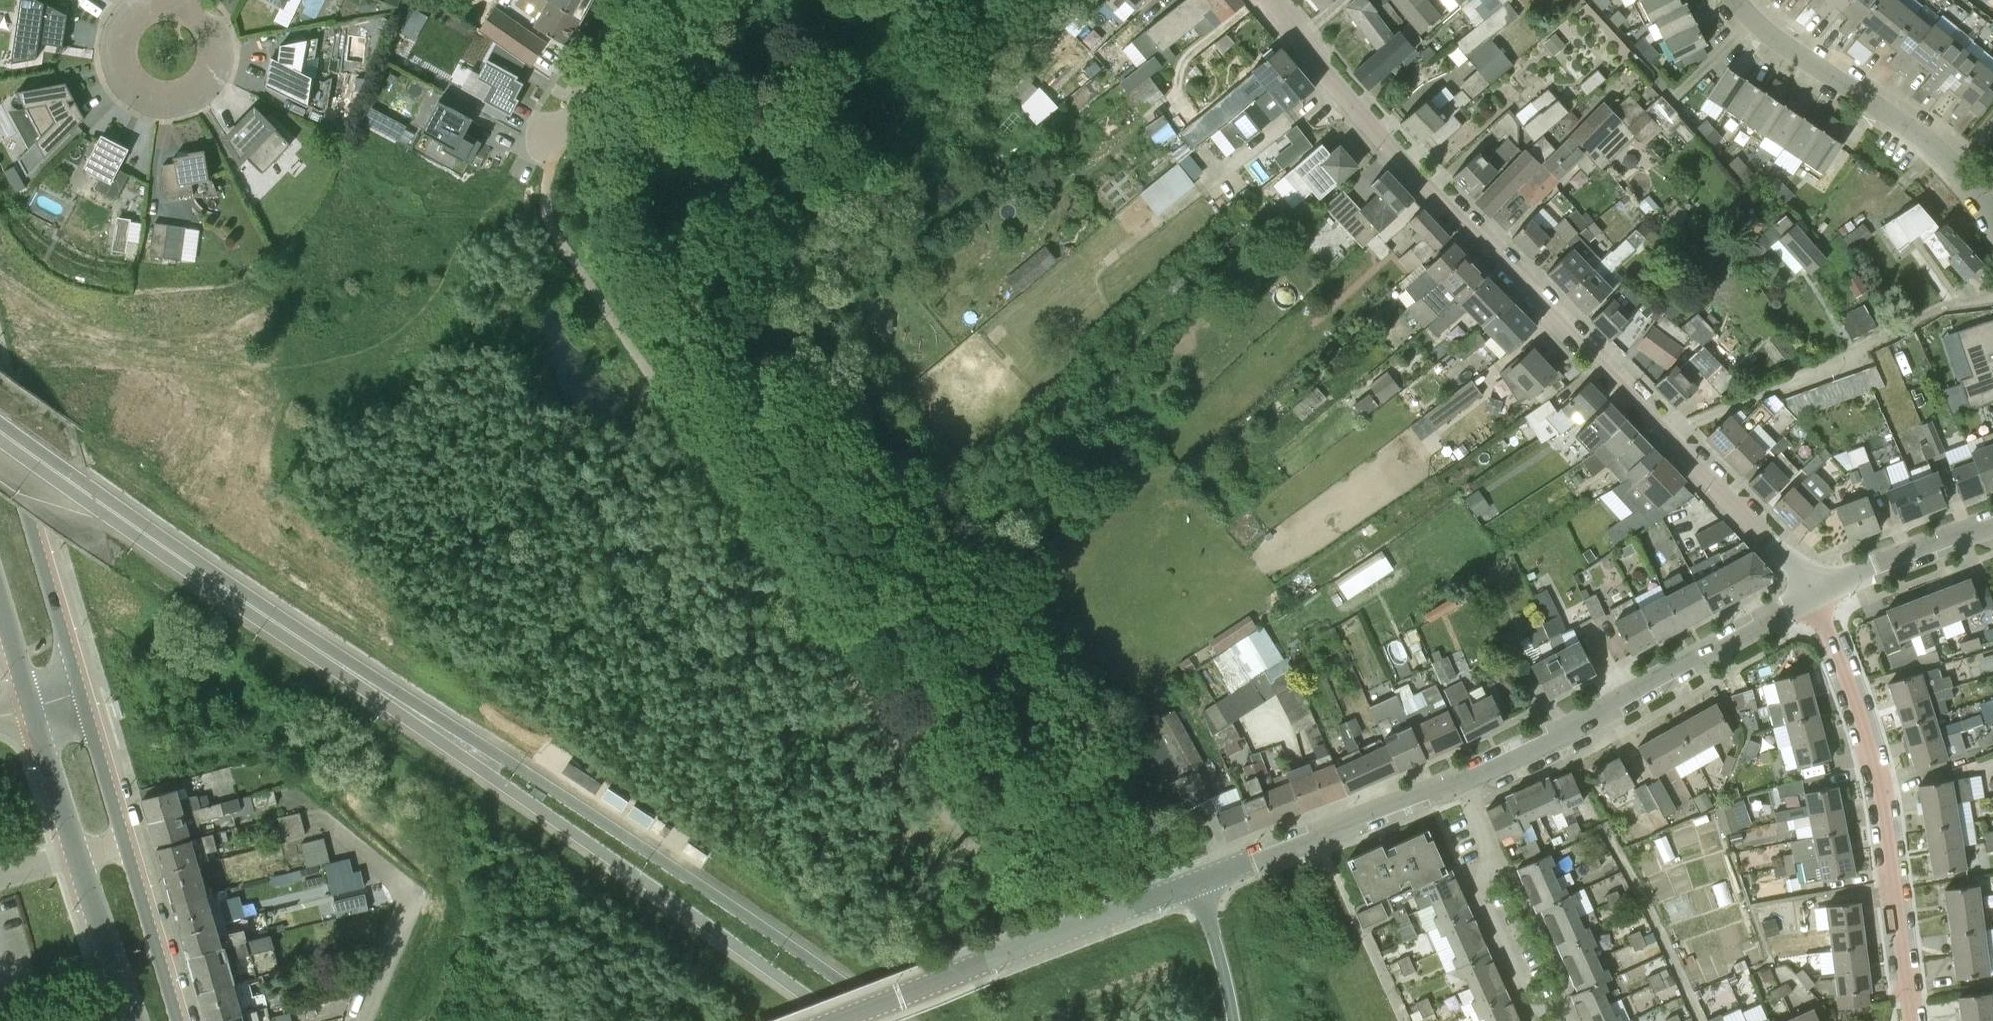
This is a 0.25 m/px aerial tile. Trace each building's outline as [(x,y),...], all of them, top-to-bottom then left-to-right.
[(68,15),(38,0),(21,0),(12,63),(37,59),(39,43),(63,47),(68,15)] [(372,9),(376,1),(374,0),(362,0),(359,7),(366,10),(372,9)] [(534,26),(567,45),(582,19),(548,0),(547,0),(521,0),(538,13),(540,11),(542,12),(534,26)] [(582,19),(592,0),(547,0),(548,0),(582,19)] [(1134,10),(1143,0),(1088,0),(1080,9),(1090,19),(1098,11),(1111,21),(1118,13),(1115,10),(1125,0),(1134,10)] [(1228,16),(1244,4),(1241,0),(1184,0),(1144,31),(1145,31),(1137,39),(1151,57),(1184,34),(1192,43),(1228,16)] [(1333,0),(1313,0),(1321,10),(1333,0)] [(1374,7),(1368,0),(1355,0),(1345,8),(1377,49),(1392,36),(1374,11),(1376,10),(1374,7)] [(1435,15),(1423,0),(1395,0),(1421,33),(1439,19),(1435,15)] [(1502,5),(1498,0),(1464,0),(1458,5),(1475,27),(1502,5)] [(1593,1),(1602,10),(1611,2),(1609,0),(1595,0),(1593,1)] [(1644,24),(1654,19),(1682,5),(1681,4),(1679,0),(1639,0),(1633,3),(1644,24)] [(1815,11),(1824,0),(1811,0),(1807,4),(1815,11)] [(1841,11),(1850,0),(1824,0),(1815,11),(1823,18),(1834,5),(1841,11)] [(1847,37),(1860,21),(1859,20),(1876,0),(1850,0),(1841,11),(1848,17),(1838,30),(1847,37)] [(1864,45),(1901,0),(1876,0),(1859,20),(1860,21),(1867,26),(1856,39),(1864,45)] [(1890,46),(1923,5),(1922,5),(1917,0),(1901,0),(1864,45),(1873,52),(1883,40),(1890,46)] [(1419,143),(1429,135),(1453,115),(1466,104),(1489,83),(1490,85),(1513,65),(1491,39),(1519,15),(1509,3),(1507,1),(1502,5),(1475,27),(1455,43),(1477,70),(1459,86),(1462,90),(1440,109),(1429,98),(1400,123),(1419,143)] [(1664,39),(1696,23),(1685,2),(1681,4),(1682,5),(1654,19),(1664,39)] [(1896,71),(1899,68),(1898,67),(1932,28),(1931,27),(1935,23),(1941,16),(1924,2),(1922,5),(1923,5),(1890,46),(1897,52),(1887,64),(1896,71)] [(495,8),(479,31),(497,43),(525,63),(531,67),(547,44),(495,8)] [(1609,18),(1618,27),(1626,18),(1618,9),(1609,18)] [(1664,39),(1674,61),(1706,44),(1696,23),(1664,39)] [(1917,62),(1923,67),(1950,35),(1935,23),(1931,27),(1932,28),(1898,67),(1899,68),(1907,74),(1917,62)] [(1353,73),(1367,89),(1414,48),(1399,32),(1353,73)] [(1543,43),(1554,56),(1567,45),(1556,33),(1543,43)] [(1921,86),(1929,92),(1965,48),(1950,35),(1923,67),(1931,73),(1921,86)] [(1634,44),(1642,54),(1651,46),(1642,36),(1634,44)] [(266,86),(308,106),(313,76),(302,72),(304,60),(315,58),(318,38),(281,45),(278,61),(271,57),(266,86)] [(488,60),(470,93),(511,115),(519,99),(516,97),(523,83),(516,79),(525,63),(497,43),(488,60)] [(1651,46),(1642,54),(1651,63),(1660,55),(1651,46)] [(1219,129),(1220,130),(1244,111),(1297,67),(1280,47),(1252,71),(1253,73),(1179,132),(1192,149),(1219,129)] [(1948,87),(1955,93),(1981,61),(1965,48),(1929,92),(1937,99),(1948,87)] [(1113,89),(1121,100),(1159,70),(1162,67),(1154,56),(1113,89)] [(1992,99),(1992,91),(1987,86),(1992,79),(1992,71),(1981,61),(1955,93),(1962,99),(1952,111),(1961,119),(1968,109),(1978,117),(1992,99)] [(1284,110),(1286,112),(1315,87),(1297,67),(1244,111),(1220,130),(1235,149),(1284,110)] [(1706,97),(1726,110),(1746,80),(1726,67),(1706,97)] [(1598,69),(1579,86),(1587,96),(1606,79),(1598,69)] [(1159,70),(1121,100),(1129,110),(1136,107),(1140,113),(1163,95),(1161,92),(1171,86),(1159,70)] [(1741,128),(1761,141),(1765,135),(1784,106),(1775,99),(1777,96),(1779,97),(1786,87),(1774,79),(1764,93),(1765,93),(1745,123),(1745,122),(1741,128)] [(1726,110),(1745,122),(1745,123),(1765,93),(1764,93),(1746,80),(1726,110)] [(27,177),(85,118),(78,105),(73,109),(67,97),(73,96),(66,83),(17,92),(42,140),(18,160),(27,177)] [(1021,106),(1037,125),(1058,107),(1040,87),(1021,106)] [(1567,114),(1560,105),(1547,89),(1531,103),(1539,113),(1522,127),(1533,141),(1567,114)] [(1629,95),(1612,110),(1627,126),(1643,112),(1644,110),(1629,95)] [(492,131),(438,102),(421,132),(443,144),(441,149),(470,165),(482,143),(465,134),(471,123),(491,133),(492,131)] [(1641,142),(1658,126),(1643,112),(1627,126),(1612,110),(1605,103),(1596,111),(1594,109),(1568,136),(1569,137),(1585,154),(1594,145),(1602,153),(1609,146),(1616,154),(1635,136),(1641,142)] [(1765,135),(1765,136),(1783,148),(1803,118),(1784,106),(1765,135)] [(380,131),(388,116),(370,107),(362,121),(380,131)] [(262,173),(291,144),(255,109),(226,139),(242,164),(247,159),(262,173)] [(1452,177),(1471,196),(1497,171),(1517,148),(1518,125),(1508,111),(1488,129),(1499,140),(1504,135),(1506,138),(1486,161),(1478,152),(1452,177)] [(1696,134),(1678,114),(1677,114),(1662,128),(1661,129),(1668,136),(1674,130),(1687,143),(1696,134)] [(1159,148),(1171,140),(1177,135),(1164,115),(1146,127),(1159,148)] [(1453,115),(1429,135),(1438,145),(1462,125),(1453,115)] [(1799,167),(1818,180),(1842,144),(1832,138),(1835,134),(1837,135),(1843,125),(1831,117),(1822,130),(1803,118),(1783,148),(1802,160),(1799,167)] [(1705,137),(1714,129),(1706,119),(1704,121),(1696,126),(1705,137)] [(1714,129),(1705,137),(1713,146),(1722,138),(1714,129)] [(1058,152),(1063,158),(1077,146),(1086,138),(1081,133),(1072,140),(1058,152)] [(102,135),(84,169),(100,178),(95,188),(132,208),(139,156),(129,150),(129,149),(102,135)] [(1543,135),(1526,151),(1476,202),(1488,214),(1538,163),(1539,164),(1555,151),(1543,135)] [(1544,165),(1558,181),(1585,154),(1569,137),(1542,164),(1544,165)] [(1330,177),(1336,184),(1357,166),(1340,147),(1330,154),(1321,144),(1283,177),(1303,201),(1330,177)] [(165,199),(194,194),(192,182),(210,179),(205,150),(189,153),(189,154),(174,157),(175,163),(163,165),(161,177),(165,199)] [(1736,173),(1746,165),(1737,155),(1728,163),(1736,173)] [(1194,185),(1177,163),(1139,193),(1157,215),(1194,185)] [(1558,181),(1544,165),(1519,191),(1534,205),(1558,181)] [(1746,165),(1736,173),(1744,183),(1754,175),(1746,165)] [(1366,244),(1379,232),(1414,200),(1386,170),(1370,185),(1378,193),(1360,209),(1343,190),(1329,202),(1365,245),(1366,244)] [(20,177),(8,183),(13,193),(25,187),(20,177)] [(1768,186),(1777,195),(1786,186),(1777,177),(1768,186)] [(1786,186),(1777,195),(1786,204),(1795,195),(1786,186)] [(1247,187),(1239,193),(1243,198),(1251,192),(1247,187)] [(1742,191),(1735,197),(1741,204),(1748,198),(1742,191)] [(1638,204),(1649,218),(1660,208),(1649,194),(1638,204)] [(1417,242),(1398,259),(1411,274),(1449,238),(1414,200),(1379,232),(1366,244),(1381,260),(1392,250),(1385,243),(1408,222),(1416,231),(1411,236),(1417,242)] [(1918,235),(1922,241),(1939,228),(1917,203),(1879,228),(1897,251),(1918,235)] [(1578,233),(1564,217),(1557,224),(1541,208),(1512,238),(1531,258),(1544,245),(1555,256),(1576,235),(1578,233)] [(1565,218),(1579,233),(1586,226),(1589,224),(1576,209),(1565,218)] [(1738,249),(1764,226),(1753,213),(1726,236),(1738,249)] [(1265,232),(1275,224),(1266,214),(1256,223),(1265,232)] [(1761,254),(1779,238),(1810,273),(1825,259),(1794,225),(1794,224),(1786,215),(1775,223),(1773,222),(1752,242),(1761,254)] [(1855,227),(1850,220),(1844,224),(1837,229),(1841,233),(1847,229),(1849,231),(1855,227)] [(1586,226),(1595,236),(1601,230),(1593,221),(1589,224),(1586,226)] [(155,222),(149,255),(181,260),(186,227),(155,222)] [(1863,223),(1843,238),(1852,250),(1872,235),(1863,223)] [(1939,228),(1922,241),(1924,243),(1925,242),(1938,260),(1944,256),(1966,279),(1982,264),(1963,244),(1944,224),(1940,229),(1939,228)] [(1579,233),(1576,235),(1585,245),(1595,237),(1586,226),(1579,233)] [(1601,259),(1602,260),(1566,294),(1586,314),(1613,288),(1604,279),(1636,249),(1626,238),(1612,251),(1611,250),(1601,259)] [(111,250),(126,253),(128,241),(113,239),(111,250)] [(1406,289),(1415,301),(1416,302),(1421,297),(1439,282),(1466,255),(1454,243),(1439,257),(1406,289)] [(1574,247),(1546,274),(1566,294),(1602,260),(1601,259),(1593,251),(1585,259),(1574,247)] [(1271,251),(1265,256),(1270,261),(1276,256),(1271,251)] [(1421,297),(1437,314),(1453,301),(1455,303),(1485,275),(1466,255),(1439,282),(1421,297)] [(1846,281),(1856,298),(1867,290),(1858,274),(1846,281)] [(1499,315),(1512,303),(1485,275),(1455,303),(1453,301),(1437,314),(1438,316),(1427,326),(1436,336),(1466,310),(1481,325),(1495,311),(1499,315)] [(1610,298),(1612,300),(1591,320),(1610,340),(1633,318),(1628,313),(1643,298),(1627,281),(1610,298)] [(1661,309),(1670,320),(1685,306),(1676,295),(1661,309)] [(1481,325),(1508,354),(1536,327),(1512,303),(1499,315),(1495,311),(1481,325)] [(1854,314),(1864,334),(1877,327),(1867,308),(1854,314)] [(1702,345),(1716,333),(1698,313),(1680,328),(1690,335),(1702,345)] [(1864,334),(1854,314),(1842,321),(1852,340),(1864,334)] [(1680,328),(1662,315),(1640,346),(1667,366),(1690,335),(1680,328)] [(892,317),(877,317),(877,333),(892,333),(892,317)] [(1956,332),(1971,376),(1959,380),(1969,409),(1992,400),(1992,319),(1956,332)] [(1518,403),(1530,397),(1546,382),(1549,386),(1560,380),(1545,363),(1547,360),(1546,360),(1544,362),(1532,350),(1521,360),(1519,357),(1500,373),(1518,403)] [(1736,380),(1721,364),(1705,379),(1720,395),(1736,380)] [(1696,388),(1692,384),(1674,366),(1654,385),(1677,408),(1696,388)] [(1883,386),(1882,384),(1875,366),(1863,370),(1871,391),(1883,386)] [(1860,395),(1871,391),(1863,370),(1852,374),(1860,395)] [(1387,371),(1369,385),(1382,403),(1400,389),(1387,371)] [(1849,399),(1860,395),(1852,374),(1841,378),(1849,399)] [(1838,403),(1849,399),(1841,378),(1830,382),(1838,403)] [(1471,379),(1424,415),(1435,430),(1482,394),(1471,379)] [(1576,421),(1579,425),(1606,399),(1589,382),(1557,412),(1549,399),(1531,412),(1538,422),(1545,418),(1560,434),(1576,421)] [(1826,407),(1838,403),(1830,382),(1819,386),(1826,407)] [(1317,386),(1280,419),(1290,430),(1327,398),(1317,386)] [(1815,411),(1826,407),(1819,386),(1808,390),(1815,411)] [(1346,403),(1356,417),(1375,404),(1366,390),(1346,403)] [(1804,415),(1815,411),(1808,390),(1797,394),(1804,415)] [(1798,417),(1804,415),(1797,394),(1786,398),(1790,409),(1798,417)] [(1724,455),(1747,435),(1759,424),(1761,426),(1783,405),(1774,395),(1760,401),(1761,402),(1737,426),(1728,416),(1719,426),(1718,425),(1715,427),(1716,428),(1706,437),(1724,455)] [(1590,453),(1592,451),(1592,450),(1595,447),(1625,418),(1609,403),(1575,436),(1590,453)] [(1419,436),(1432,427),(1421,413),(1409,423),(1419,436)] [(1637,482),(1662,457),(1625,418),(1595,447),(1598,451),(1594,453),(1607,468),(1617,459),(1627,470),(1625,472),(1630,477),(1631,476),(1632,477),(1637,482)] [(1928,442),(1935,456),(1944,452),(1931,420),(1921,424),(1928,442)] [(1751,465),(1752,466),(1755,463),(1764,454),(1765,455),(1770,450),(1777,443),(1776,443),(1761,426),(1759,424),(1747,435),(1724,455),(1742,474),(1751,465)] [(1770,450),(1775,456),(1748,482),(1767,501),(1798,471),(1781,453),(1790,443),(1784,436),(1776,443),(1777,443),(1770,450)] [(1985,490),(1992,487),(1992,439),(1969,448),(1985,490)] [(1925,460),(1935,456),(1928,442),(1920,446),(1925,460)] [(1820,450),(1817,453),(1824,460),(1827,458),(1831,454),(1824,446),(1820,450)] [(1894,513),(1898,511),(1901,522),(1924,513),(1911,481),(1903,460),(1873,472),(1864,446),(1847,452),(1852,468),(1857,467),(1863,480),(1868,494),(1879,490),(1881,494),(1886,491),(1894,513)] [(1962,499),(1985,490),(1969,448),(1946,457),(1962,499)] [(1817,453),(1801,469),(1808,476),(1823,461),(1817,453)] [(1643,525),(1646,529),(1687,500),(1694,495),(1697,493),(1695,492),(1692,495),(1681,484),(1684,481),(1662,457),(1637,482),(1632,477),(1616,487),(1636,510),(1613,525),(1622,539),(1643,525)] [(1208,476),(1197,464),(1190,469),(1201,482),(1208,476)] [(1857,469),(1848,472),(1852,483),(1861,480),(1857,469)] [(1913,480),(1928,512),(1946,505),(1942,495),(1945,493),(1937,470),(1913,480)] [(1579,473),(1572,478),(1577,485),(1584,480),(1579,473)] [(1793,528),(1800,522),(1820,501),(1801,482),(1795,487),(1794,487),(1773,508),(1793,528)] [(1460,496),(1468,507),(1478,500),(1471,488),(1460,496)] [(1699,502),(1694,495),(1687,500),(1692,507),(1699,502)] [(1850,541),(1879,530),(1865,496),(1837,507),(1850,541)] [(1820,501),(1800,522),(1810,532),(1831,511),(1820,501)] [(1695,534),(1701,548),(1733,531),(1722,520),(1695,534)] [(1377,530),(1372,522),(1363,528),(1369,536),(1377,530)] [(1722,567),(1738,598),(1771,580),(1773,572),(1733,531),(1701,548),(1708,561),(1714,557),(1719,566),(1720,568),(1722,567)] [(1618,549),(1622,558),(1636,551),(1631,543),(1618,549)] [(1590,548),(1582,553),(1588,563),(1596,558),(1590,548)] [(1382,550),(1336,580),(1347,598),(1393,568),(1382,550)] [(1612,558),(1608,557),(1604,559),(1603,564),(1605,568),(1609,569),(1613,566),(1614,562),(1612,558)] [(1718,567),(1695,579),(1712,611),(1738,598),(1722,567),(1720,568),(1719,566),(1718,567)] [(1536,576),(1534,571),(1526,575),(1529,580),(1536,576)] [(1573,575),(1578,585),(1582,583),(1577,573),(1573,575)] [(1992,606),(1992,603),(1986,583),(1974,588),(1970,578),(1948,587),(1960,618),(1982,610),(1992,606)] [(1665,594),(1682,627),(1712,611),(1695,579),(1694,579),(1665,594)] [(1927,595),(1939,626),(1960,618),(1948,587),(1927,595)] [(1539,603),(1551,597),(1547,589),(1535,595),(1539,603)] [(1583,599),(1593,621),(1606,615),(1596,593),(1583,599)] [(1655,641),(1682,627),(1665,594),(1638,608),(1655,641)] [(1929,630),(1939,626),(1927,595),(1907,602),(1919,634),(1929,630)] [(1452,597),(1425,614),(1430,622),(1457,605),(1452,597)] [(1901,648),(1899,642),(1919,634),(1907,602),(1886,611),(1887,613),(1872,619),(1886,654),(1901,648)] [(1631,654),(1655,641),(1638,608),(1613,621),(1631,654)] [(1566,631),(1559,615),(1540,623),(1573,685),(1596,673),(1578,640),(1566,646),(1560,634),(1566,631)] [(1532,663),(1530,664),(1548,698),(1573,685),(1540,623),(1535,626),(1537,632),(1520,641),(1532,663)] [(1972,649),(1981,646),(1979,636),(1969,639),(1972,649)] [(1962,652),(1972,649),(1969,639),(1960,642),(1962,652)] [(1230,693),(1241,686),(1250,680),(1230,647),(1195,671),(1214,704),(1219,700),(1230,693)] [(1414,652),(1419,663),(1426,660),(1421,649),(1414,652)] [(1927,654),(1930,662),(1939,659),(1936,651),(1927,654)] [(1979,658),(1983,670),(1992,667),(1992,653),(1979,658)] [(1921,666),(1930,662),(1927,654),(1918,657),(1921,666)] [(1431,663),(1440,684),(1457,676),(1447,656),(1446,656),(1432,663),(1431,663)] [(1263,672),(1275,694),(1297,681),(1286,657),(1263,672)] [(1189,658),(1179,665),(1185,675),(1196,668),(1189,658)] [(1950,688),(1953,687),(1949,675),(1940,678),(1938,668),(1888,683),(1895,706),(1927,696),(1950,688)] [(1264,701),(1275,694),(1263,672),(1252,679),(1264,701)] [(1780,703),(1813,694),(1807,672),(1774,680),(1780,703)] [(1254,708),(1264,701),(1252,679),(1250,680),(1241,686),(1254,708)] [(1462,680),(1441,690),(1466,740),(1503,721),(1490,695),(1473,703),(1462,680)] [(1275,694),(1280,704),(1301,691),(1297,681),(1275,694)] [(1902,727),(1934,717),(1935,716),(1931,704),(1962,694),(1959,684),(1953,687),(1950,688),(1927,696),(1895,706),(1902,727)] [(1243,715),(1254,708),(1241,686),(1230,693),(1243,715)] [(1747,711),(1754,710),(1757,709),(1752,689),(1731,696),(1739,713),(1740,712),(1747,710),(1747,711)] [(1280,704),(1285,714),(1306,701),(1301,691),(1280,704)] [(1399,702),(1410,726),(1425,759),(1463,742),(1442,696),(1427,703),(1421,691),(1400,701),(1399,702)] [(1232,722),(1243,715),(1230,693),(1219,700),(1232,722)] [(1384,738),(1399,771),(1425,759),(1410,726),(1399,702),(1400,701),(1397,694),(1369,707),(1384,738)] [(1786,724),(1818,715),(1813,694),(1780,703),(1786,724)] [(1201,712),(1214,740),(1235,727),(1232,722),(1219,700),(1214,704),(1201,712)] [(1285,714),(1291,724),(1310,711),(1306,701),(1285,714)] [(1712,744),(1732,732),(1716,703),(1695,715),(1712,744)] [(1211,798),(1211,796),(1196,768),(1204,764),(1174,709),(1155,720),(1163,737),(1146,746),(1172,781),(1180,791),(1190,809),(1211,798)] [(1760,730),(1754,710),(1747,711),(1747,710),(1740,712),(1751,733),(1760,730)] [(1310,711),(1291,724),(1296,734),(1316,723),(1310,711)] [(1908,748),(1940,738),(1960,731),(1982,724),(1980,714),(1938,727),(1935,716),(1934,717),(1902,727),(1908,748)] [(1693,755),(1712,744),(1695,715),(1676,725),(1693,755)] [(1791,745),(1824,736),(1818,715),(1786,724),(1791,745)] [(1346,721),(1353,737),(1362,733),(1355,717),(1346,721)] [(1353,737),(1346,721),(1337,726),(1344,741),(1353,737)] [(1674,766),(1693,755),(1676,725),(1657,736),(1674,766)] [(1235,727),(1214,740),(1218,749),(1241,739),(1235,727)] [(1915,769),(1966,753),(1960,731),(1940,738),(1908,748),(1915,769)] [(1654,777),(1674,766),(1657,736),(1637,747),(1654,777)] [(1824,736),(1791,745),(1797,768),(1830,759),(1824,736)] [(1359,750),(1374,782),(1399,771),(1384,738),(1359,750)] [(1760,743),(1749,739),(1741,760),(1755,757),(1760,743)] [(1332,762),(1335,767),(1347,793),(1374,782),(1359,750),(1333,762),(1332,762)] [(1759,754),(1760,758),(1753,760),(1756,773),(1773,768),(1769,751),(1759,754)] [(1306,764),(1320,804),(1347,793),(1335,767),(1332,762),(1333,762),(1330,753),(1309,762),(1309,763),(1306,764)] [(1723,763),(1732,767),(1736,758),(1727,753),(1723,763)] [(1610,799),(1634,785),(1619,757),(1595,771),(1610,799)] [(1263,759),(1253,763),(1261,785),(1270,781),(1263,759)] [(1252,829),(1275,821),(1264,790),(1261,785),(1253,763),(1243,766),(1247,779),(1245,779),(1250,795),(1240,799),(1241,800),(1242,803),(1252,829)] [(1728,777),(1732,767),(1723,763),(1719,773),(1728,777)] [(1306,809),(1320,804),(1306,764),(1291,770),(1306,809)] [(1275,821),(1306,809),(1291,770),(1286,772),(1290,781),(1264,790),(1275,821)] [(1572,807),(1584,801),(1571,771),(1550,781),(1563,809),(1561,810),(1564,816),(1572,812),(1574,811),(1572,807)] [(1563,809),(1550,781),(1548,776),(1526,786),(1540,815),(1550,810),(1553,814),(1561,810),(1563,809)] [(1918,785),(1922,808),(1956,803),(1972,800),(1968,777),(1918,785)] [(1658,807),(1663,816),(1676,809),(1660,778),(1646,785),(1658,807)] [(1663,818),(1663,816),(1658,807),(1646,785),(1646,783),(1635,789),(1636,795),(1633,797),(1653,834),(1668,827),(1663,818)] [(150,823),(217,803),(214,790),(181,798),(178,788),(161,793),(159,784),(140,790),(150,823)] [(1530,825),(1528,821),(1540,815),(1526,786),(1505,796),(1506,800),(1520,830),(1522,829),(1530,825)] [(1809,815),(1842,809),(1837,786),(1803,793),(1806,805),(1774,812),(1776,822),(1786,820),(1793,819),(1809,815)] [(1211,798),(1227,839),(1252,829),(1242,803),(1241,800),(1240,799),(1239,799),(1235,787),(1211,796),(1211,798)] [(206,835),(202,821),(224,815),(224,814),(232,812),(233,816),(254,811),(254,809),(277,803),(274,790),(217,803),(150,823),(156,845),(173,840),(174,844),(206,835)] [(1692,797),(1701,812),(1713,805),(1705,790),(1692,797)] [(1511,833),(1513,837),(1524,833),(1522,829),(1520,830),(1506,800),(1486,810),(1499,838),(1511,833)] [(1738,829),(1729,803),(1715,807),(1724,834),(1738,829)] [(1922,808),(1925,830),(1959,824),(1956,803),(1922,808)] [(1809,815),(1793,819),(1795,828),(1797,839),(1846,830),(1842,809),(1809,815)] [(300,812),(278,817),(284,838),(305,834),(300,812)] [(1787,830),(1786,820),(1776,822),(1778,832),(1787,830)] [(1573,836),(1581,833),(1576,821),(1569,825),(1573,836)] [(1929,852),(1962,846),(1959,824),(1925,830),(1929,852)] [(1573,836),(1569,825),(1561,828),(1566,840),(1573,836)] [(1413,888),(1418,886),(1448,872),(1447,871),(1428,829),(1384,849),(1382,844),(1347,860),(1366,903),(1401,887),(1399,881),(1408,877),(1413,888)] [(1846,830),(1797,839),(1801,861),(1817,858),(1850,852),(1846,830)] [(1992,841),(1992,830),(1985,832),(1986,842),(1992,841)] [(1741,832),(1729,835),(1732,844),(1743,842),(1741,832)] [(157,848),(164,872),(199,862),(199,863),(209,860),(207,852),(217,849),(213,833),(206,835),(174,844),(157,848)] [(324,837),(301,843),(307,867),(330,861),(324,837)] [(1528,843),(1532,855),(1540,851),(1536,840),(1528,843)] [(1524,858),(1532,855),(1528,843),(1520,847),(1524,858)] [(1933,874),(1966,869),(1962,846),(1929,852),(1933,874)] [(1583,855),(1586,863),(1597,858),(1594,850),(1583,855)] [(1821,879),(1822,881),(1855,874),(1850,852),(1817,858),(1801,861),(1805,882),(1821,879)] [(1784,865),(1794,862),(1792,853),(1783,855),(1784,865)] [(1526,891),(1556,877),(1551,867),(1555,865),(1551,854),(1534,861),(1516,869),(1526,891)] [(1597,858),(1586,863),(1590,871),(1601,866),(1597,858)] [(199,862),(164,872),(172,902),(208,893),(199,863),(199,862)] [(1794,862),(1784,865),(1774,867),(1775,877),(1796,873),(1794,862)] [(1415,899),(1420,910),(1461,891),(1452,869),(1447,871),(1448,872),(1418,886),(1423,895),(1415,899)] [(300,870),(271,877),(273,886),(302,879),(300,870)] [(1540,910),(1570,896),(1569,894),(1566,887),(1561,888),(1556,877),(1526,891),(1536,912),(1540,910)] [(1947,912),(1982,908),(1979,885),(1944,890),(1947,912)] [(1605,895),(1609,903),(1620,898),(1617,890),(1605,895)] [(1437,927),(1471,912),(1461,891),(1420,910),(1416,911),(1426,932),(1437,927)] [(181,933),(224,922),(215,892),(208,894),(208,893),(172,902),(181,933)] [(364,892),(334,900),(338,917),(369,909),(364,892)] [(1569,894),(1570,896),(1540,910),(1549,930),(1579,917),(1574,906),(1578,903),(1574,892),(1569,894)] [(222,916),(241,914),(239,897),(220,899),(222,916)] [(1620,898),(1609,903),(1612,911),(1623,906),(1620,898)] [(1829,929),(1862,925),(1859,902),(1826,906),(1829,929)] [(1381,903),(1356,914),(1362,929),(1388,918),(1381,903)] [(1396,920),(1408,916),(1404,907),(1392,913),(1396,920)] [(1947,912),(1950,934),(1984,930),(1982,908),(1947,912)] [(1451,946),(1480,932),(1471,912),(1437,927),(1441,936),(1445,934),(1451,946)] [(1408,916),(1396,920),(1399,928),(1411,923),(1408,916)] [(1559,951),(1593,935),(1589,926),(1584,928),(1579,917),(1549,930),(1559,951)] [(1775,918),(1761,922),(1765,937),(1779,933),(1775,918)] [(224,922),(181,933),(188,955),(248,940),(245,928),(227,933),(224,922)] [(1832,951),(1865,947),(1862,925),(1829,929),(1832,951)] [(1628,935),(1631,943),(1642,938),(1639,930),(1628,935)] [(1987,952),(1987,951),(1985,937),(1984,930),(1950,934),(1953,956),(1987,952)] [(1456,969),(1490,953),(1480,932),(1451,946),(1455,957),(1452,959),(1456,969)] [(248,940),(188,955),(199,993),(249,981),(254,979),(252,969),(239,971),(235,959),(275,948),(270,934),(248,940)] [(1568,972),(1598,958),(1593,947),(1597,945),(1593,935),(1559,951),(1568,972)] [(1782,937),(1769,939),(1771,951),(1784,949),(1782,937)] [(1642,938),(1631,943),(1634,951),(1646,945),(1642,938)] [(1834,973),(1868,968),(1865,947),(1832,951),(1834,973)] [(1956,979),(1990,975),(1987,952),(1953,956),(1956,979)] [(1469,988),(1499,974),(1490,953),(1456,969),(1460,978),(1464,976),(1469,988)] [(1400,967),(1400,969),(1412,963),(1408,955),(1397,960),(1397,961),(1400,967)] [(1568,972),(1577,992),(1578,993),(1605,981),(1605,982),(1612,979),(1608,968),(1603,969),(1598,958),(1568,972)] [(1400,967),(1397,961),(1389,964),(1392,971),(1400,967)] [(1412,963),(1400,969),(1404,977),(1415,971),(1412,963)] [(1769,967),(1759,972),(1764,982),(1774,977),(1769,967)] [(1794,974),(1801,982),(1809,976),(1802,968),(1794,974)] [(1868,968),(1834,973),(1839,1009),(1868,1005),(1866,992),(1871,991),(1868,968)] [(1647,977),(1650,985),(1661,980),(1658,972),(1647,977)] [(1740,973),(1729,978),(1735,992),(1747,987),(1740,973)] [(1475,1011),(1508,995),(1499,974),(1469,988),(1474,999),(1470,1001),(1475,1011)] [(1670,976),(1661,980),(1665,987),(1675,983),(1672,975),(1670,976)] [(1809,976),(1801,982),(1807,990),(1815,984),(1809,976)] [(1661,980),(1650,985),(1653,993),(1665,987),(1661,980)] [(268,1008),(264,993),(253,995),(249,981),(199,993),(201,1000),(207,1020),(219,1020),(265,1009),(268,1008)] [(1570,996),(1580,1018),(1610,1004),(1605,993),(1608,990),(1605,982),(1605,981),(1578,993),(1577,992),(1570,996)] [(1789,983),(1779,987),(1782,995),(1792,992),(1789,983)] [(1782,995),(1779,987),(1769,990),(1773,999),(1782,995)] [(1992,1015),(1992,996),(1992,992),(1958,997),(1961,1019),(1992,1015)] [(1518,1016),(1508,995),(1475,1011),(1479,1020),(1483,1018),(1485,1020),(1506,1020),(1518,1016)] [(1416,1003),(1419,1010),(1431,1005),(1427,997),(1415,1002),(1416,1003)] [(1619,1013),(1614,1014),(1610,1004),(1580,1018),(1581,1020),(1623,1020),(1619,1013)] [(1431,1005),(1419,1010),(1422,1018),(1434,1013),(1431,1005)] [(268,1008),(265,1009),(219,1020),(271,1020),(268,1008)] [(1794,1020),(1819,1020),(1813,1009),(1792,1018),(1794,1020)]
